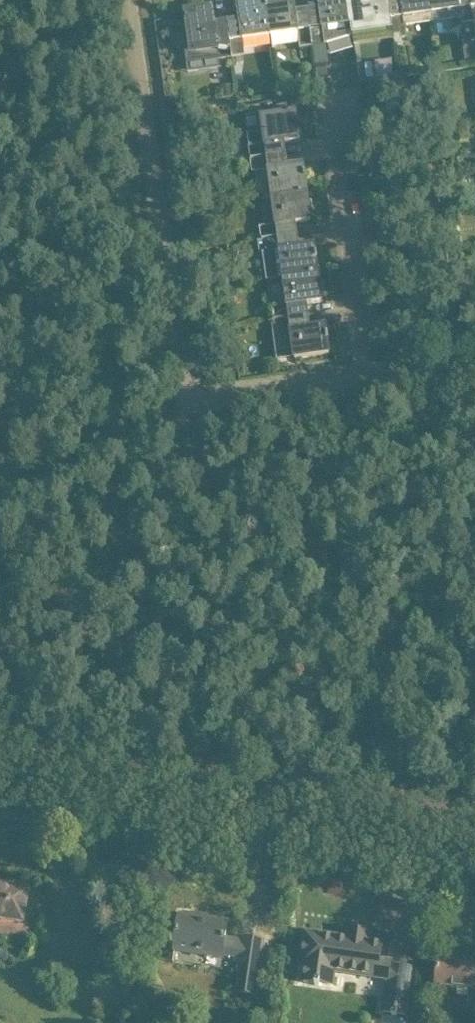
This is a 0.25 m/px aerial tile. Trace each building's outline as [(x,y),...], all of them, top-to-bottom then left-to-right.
[(266,1),(271,36),(299,32),(301,47),(314,45),(309,10),(297,12),(295,0),(273,0),(266,1)] [(309,10),(314,45),(326,44),(353,36),(352,24),(348,0),(319,0),(320,8),(309,10)] [(352,24),(353,36),(354,38),(382,35),(394,33),(394,31),(389,0),(381,0),(377,1),(377,0),(348,0),(352,24)] [(390,5),(394,31),(394,33),(396,45),(403,44),(402,38),(408,37),(406,25),(433,21),(432,13),(430,0),(401,0),(402,2),(402,3),(401,3),(390,5)] [(432,13),(433,21),(461,18),(462,26),(474,24),(474,23),(472,7),(471,0),(430,0),(432,13)] [(240,20),(228,21),(229,27),(233,57),(246,55),(244,39),(271,36),(266,1),(253,3),(252,2),(246,2),(246,4),(238,5),(240,20)] [(190,46),(185,46),(187,63),(189,72),(222,68),(221,59),(233,57),(229,27),(217,29),(217,28),(216,23),(214,8),(204,9),(195,11),(185,12),(190,46)] [(462,26),(464,43),(467,59),(470,58),(474,57),(474,28),(474,24),(462,26)] [(326,64),(316,65),(318,78),(328,77),(326,64)] [(233,85),(221,87),(222,97),(234,96),(233,85)] [(415,101),(427,100),(426,88),(414,90),(415,101)] [(288,105),(276,106),(277,114),(290,112),(288,105)] [(264,131),(248,134),(250,147),(251,159),(287,154),(285,142),(301,140),(296,111),(290,112),(277,114),(262,116),(264,131)] [(287,154),(251,159),(253,171),(262,170),(266,198),(273,197),(308,192),(306,179),(307,179),(306,172),(305,172),(304,164),(288,166),(287,154)] [(277,225),(261,228),(263,240),(292,236),(299,235),(297,223),(312,221),(308,192),(273,197),(277,225)] [(292,236),(263,240),(264,252),(263,252),(266,280),(268,280),(284,278),(319,273),(317,259),(318,259),(317,253),(316,253),(315,245),(300,247),(299,235),(292,236)] [(288,305),(270,307),(271,312),(272,320),(290,318),(304,316),(309,315),(307,304),(323,301),(319,273),(284,278),(286,292),(288,305)] [(474,279),(460,280),(461,293),(474,291),(474,279)] [(290,318),(272,320),(274,333),(278,333),(278,334),(280,347),(294,345),(295,358),(296,359),(330,354),(328,340),(329,340),(328,333),(327,333),(326,325),(311,327),(309,315),(304,316),(290,318)] [(21,921),(23,910),(26,890),(0,886),(0,917),(21,921)] [(245,943),(225,939),(228,922),(180,915),(175,950),(223,957),(223,954),(243,957),(238,991),(260,995),(268,942),(245,939),(245,943)] [(413,972),(390,969),(391,963),(380,961),(383,944),(305,933),(300,969),(304,969),(302,983),(336,987),(338,971),(386,977),(381,1012),(407,1016),(413,972)] [(464,960),(465,956),(441,952),(436,985),(470,989),(467,1008),(474,1009),(474,961),(464,960)]
